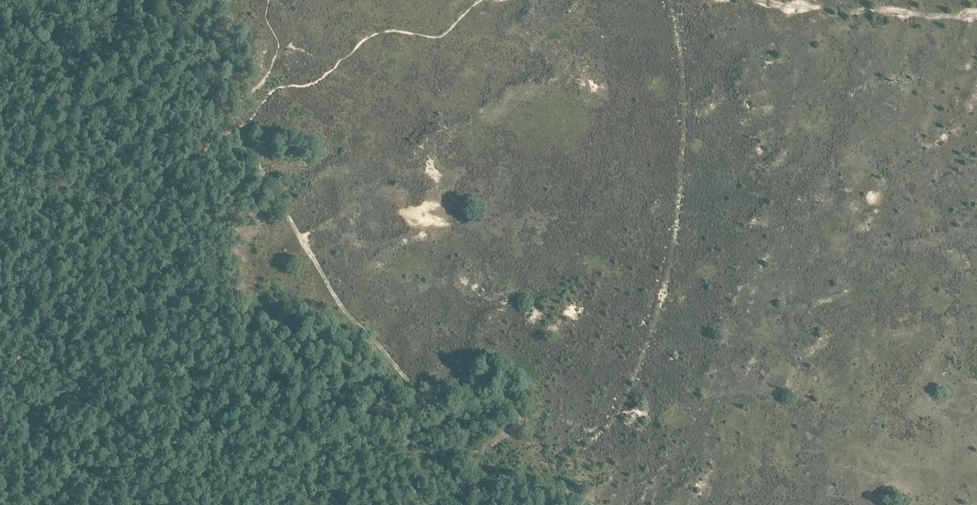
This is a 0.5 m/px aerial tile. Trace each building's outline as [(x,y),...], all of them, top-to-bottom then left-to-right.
[(418,238),(422,246),(431,242),(427,233),(418,238)] [(460,290),(479,296),(482,287),(463,280),(460,290)] [(706,486),(698,492),(705,501),(714,495),(706,486)]
